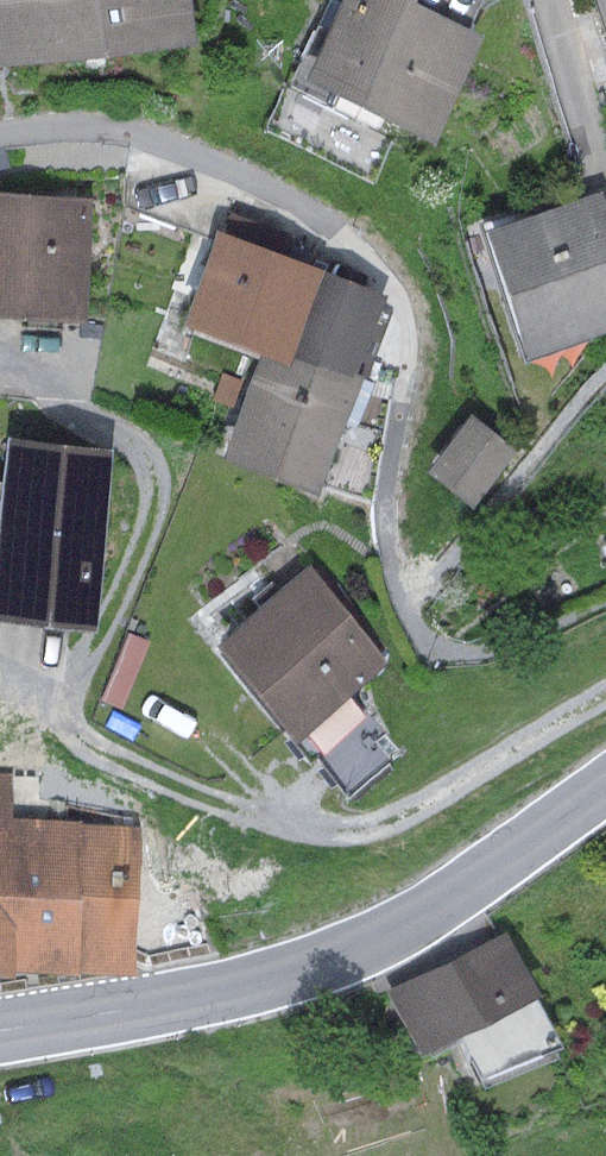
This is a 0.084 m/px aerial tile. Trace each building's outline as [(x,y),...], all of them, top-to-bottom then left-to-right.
[(193,43),(189,0),(0,0),(0,65),(193,43)] [(413,3),(415,0),(338,0),(300,77),(362,107),(413,3)] [(413,3),(362,107),(429,141),(481,36),(413,3)] [(79,322),(89,199),(0,192),(0,316),(79,322)] [(483,232),(525,357),(605,330),(605,213),(599,193),(483,232)] [(321,271),(215,230),(179,324),(259,355),(284,365),(321,271)] [(284,365),(259,355),(220,456),(317,493),(362,376),(354,373),(384,295),(321,271),(284,365)] [(515,451),(470,416),(426,472),(471,507),(515,451)] [(6,438),(0,496),(0,620),(90,630),(109,449),(6,438)] [(308,567),(215,644),(293,738),(349,692),(386,661),(308,567)] [(349,692),(293,738),(342,797),(398,751),(349,692)] [(12,818),(14,775),(0,774),(0,968),(5,968),(12,818)] [(12,818),(5,968),(131,974),(138,823),(12,818)] [(505,931),(385,991),(417,1054),(537,994),(505,931)]
